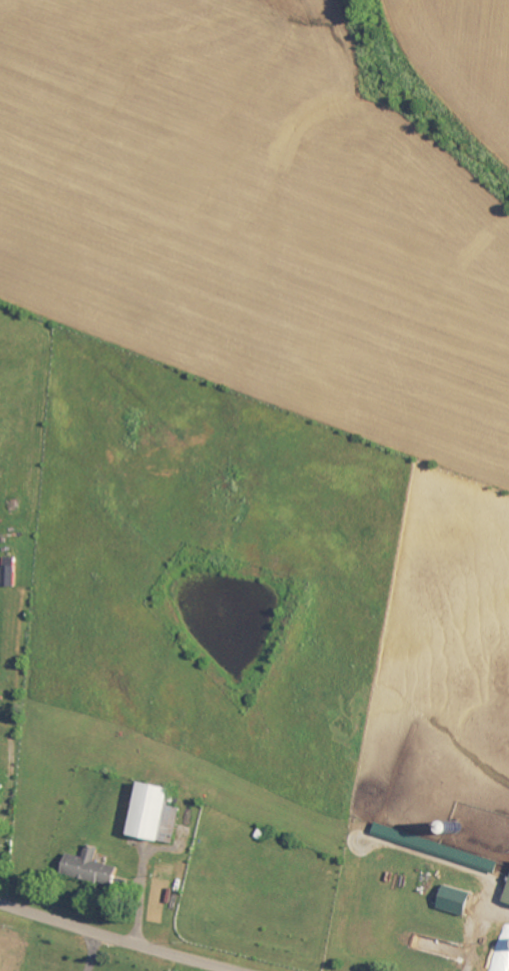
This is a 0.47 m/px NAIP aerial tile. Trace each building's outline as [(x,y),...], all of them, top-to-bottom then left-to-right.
[(19,587),(20,559),(7,558),(6,586),(19,587)] [(138,836),(179,844),(186,809),(178,807),(182,789),(148,782),(138,836)] [(124,868),(100,862),(103,848),(91,845),(87,858),(72,854),(67,874),(119,887),(124,868)] [(444,910),(476,917),(481,893),(449,886),(444,910)]
